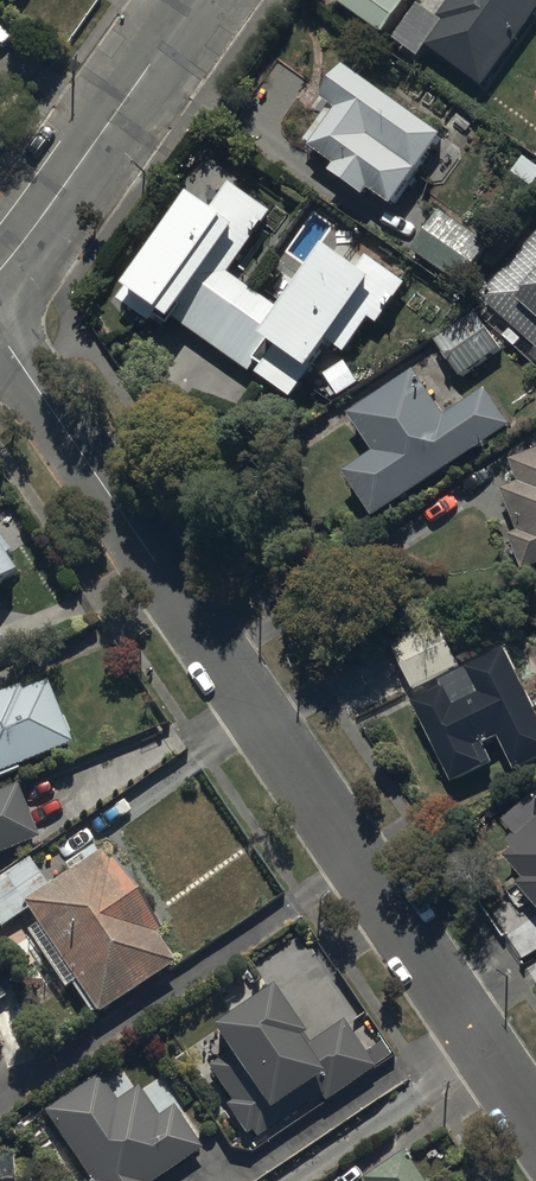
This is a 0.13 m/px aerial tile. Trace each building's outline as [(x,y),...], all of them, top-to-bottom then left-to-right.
[(400,0),(337,0),(336,1),(390,40),(412,9),(400,0)] [(445,135),(351,67),(327,101),(331,104),(303,142),(336,165),(333,170),(368,195),(373,189),(395,205),(445,135)] [(284,309),(231,271),(274,212),(233,182),(215,206),(193,191),(119,293),(155,319),(158,316),(170,325),(176,317),(253,373),(256,369),(294,398),(332,340),(348,351),(370,318),(378,323),(408,283),(370,256),(361,267),(331,245),(284,309)] [(443,211),(415,251),(462,285),(491,245),(443,211)] [(490,285),(493,287),(486,295),(535,343),(535,236),(490,285)] [(476,312),(437,340),(464,376),(503,348),(476,312)] [(416,370),(351,413),(376,451),(347,471),(377,517),(515,424),(490,386),(447,415),(416,370)] [(513,460),(522,483),(506,489),(521,529),(511,533),(526,571),(535,568),(535,451),(513,460)] [(1,531),(2,531),(3,531),(3,530),(4,530),(5,530),(6,529),(6,528),(7,528),(7,527),(8,526),(9,525),(9,524),(9,523),(9,522),(9,521),(9,520),(9,519),(9,518),(8,517),(8,516),(7,515),(6,514),(5,514),(5,513),(4,513),(3,512),(2,512),(1,511),(0,511),(0,531),(1,531)] [(20,573),(7,555),(12,552),(0,534),(0,587),(20,573)] [(388,633),(413,688),(462,667),(437,611),(388,633)] [(510,645),(439,679),(443,688),(415,701),(454,784),(497,763),(487,742),(503,734),(520,770),(535,762),(535,701),(510,645)] [(18,770),(17,768),(73,743),(45,680),(21,691),(18,685),(0,693),(0,778),(18,770)] [(17,783),(0,790),(0,853),(39,838),(17,783)] [(535,904),(535,791),(503,820),(515,834),(507,840),(515,848),(507,855),(524,874),(517,881),(535,904)] [(115,858),(109,862),(103,853),(47,888),(28,858),(0,875),(0,947),(2,953),(12,946),(15,950),(32,939),(65,990),(72,986),(92,1016),(175,964),(157,935),(162,932),(115,858)] [(271,987),(212,1027),(228,1050),(204,1067),(230,1104),(224,1108),(244,1136),(250,1131),(256,1139),(319,1095),(324,1103),(376,1067),(368,1055),(375,1051),(366,1039),(358,1044),(342,1021),(310,1043),(271,987)] [(45,1111),(92,1180),(158,1180),(202,1151),(172,1106),(156,1117),(137,1089),(115,1104),(97,1076),(45,1111)] [(362,1180),(363,1180),(425,1180),(403,1151),(362,1180)]
